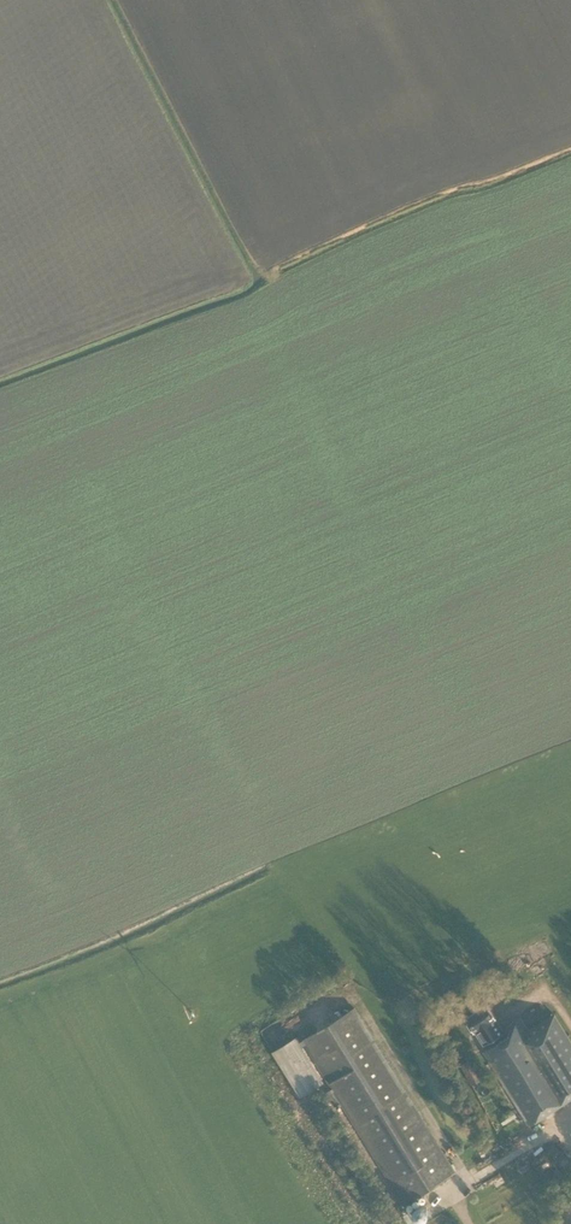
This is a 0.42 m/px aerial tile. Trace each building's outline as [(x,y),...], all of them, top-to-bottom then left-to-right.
[(484,1044),(504,1031),(495,1017),(496,1017),(487,1003),(465,1018),(474,1031),(475,1030),(484,1044)] [(304,1038),(405,1202),(455,1171),(354,1007),(304,1038)] [(483,1051),(489,1061),(528,1124),(570,1097),(570,1041),(554,1014),(529,1030),(520,1017),(509,1024),(513,1031),(509,1034),(505,1036),(483,1051)] [(322,1080),(296,1037),(274,1050),(300,1093),(322,1080)] [(419,1221),(420,1221),(421,1221),(422,1221),(424,1220),(425,1220),(426,1219),(426,1218),(427,1217),(428,1216),(428,1215),(428,1214),(428,1212),(428,1211),(428,1210),(427,1209),(427,1208),(426,1207),(425,1206),(424,1206),(422,1205),(421,1205),(420,1205),(419,1205),(418,1205),(416,1206),(415,1206),(415,1207),(414,1208),(413,1209),(413,1210),(412,1212),(412,1213),(412,1214),(413,1215),(413,1216),(414,1217),(414,1218),(415,1219),(416,1220),(418,1220),(419,1221)]
